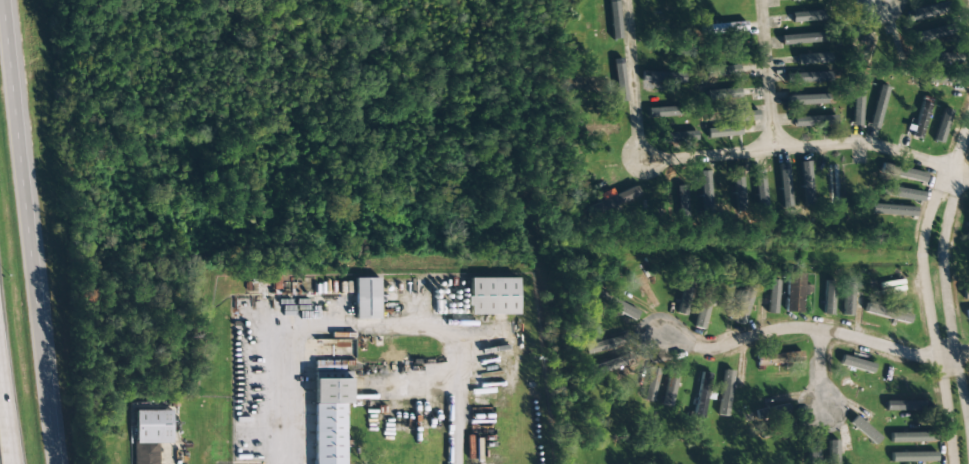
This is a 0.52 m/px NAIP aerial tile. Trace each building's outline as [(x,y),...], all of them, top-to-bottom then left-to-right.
[(791,12),(792,22),(824,20),(824,11),(791,12)] [(702,24),(702,33),(745,32),(745,23),(702,24)] [(831,63),(830,53),(797,55),(797,64),(831,63)] [(927,62),(952,63),(952,53),(928,53),(927,62)] [(789,73),(790,83),(830,82),(830,72),(789,73)] [(927,83),(944,84),(944,74),(927,74),(927,83)] [(861,126),(862,83),(853,83),(851,126),(861,126)] [(877,129),(889,88),(879,85),(867,126),(877,129)] [(739,89),(705,90),(705,99),(739,98),(739,89)] [(787,96),(787,105),(828,104),(828,94),(787,96)] [(913,129),(911,137),(923,139),(927,104),(919,102),(915,129),(913,129)] [(951,110),(941,108),(933,141),(943,144),(951,110)] [(757,111),(724,112),(724,122),(758,121),(757,111)] [(792,117),(793,126),(835,125),(835,115),(792,117)] [(706,128),(706,137),(740,136),(740,127),(706,128)] [(802,205),(812,204),(810,162),(800,162),(802,205)] [(779,164),(781,207),(790,206),(788,164),(779,164)] [(839,210),(837,165),(828,165),(829,211),(839,210)] [(885,176),(924,182),(926,172),(887,166),(885,176)] [(729,169),(736,210),(746,209),(739,168),(729,169)] [(753,170),(756,209),(766,208),(763,169),(753,170)] [(710,212),(709,171),(699,171),(700,213),(710,212)] [(924,191),(882,187),(882,196),(923,200),(924,191)] [(916,206),(870,205),(869,214),(915,215),(916,206)] [(785,312),(804,313),(806,285),(804,285),(804,273),(787,272),(785,312)] [(379,279),(356,278),(355,319),(379,319),(379,279)] [(470,278),(470,297),(468,297),(468,315),(518,314),(518,278),(470,278)] [(776,314),(778,280),(768,280),(767,313),(776,314)] [(823,315),(833,315),(834,281),(824,280),(823,315)] [(678,314),(688,315),(693,282),(683,281),(678,314)] [(734,322),(743,325),(756,284),(746,282),(734,322)] [(853,282),(843,282),(842,315),(853,315),(853,282)] [(634,320),(639,311),(606,294),(610,288),(602,284),(594,298),(634,320)] [(715,288),(705,285),(694,327),(703,330),(715,288)] [(911,313),(866,303),(864,313),(909,323),(911,313)] [(619,337),(585,345),(588,354),(621,345),(619,337)] [(839,366),(872,372),(874,363),(841,356),(839,366)] [(654,402),(658,369),(649,368),(644,401),(654,402)] [(731,370),(722,370),(719,416),(729,416),(731,370)] [(344,403),(351,403),(350,372),(327,372),(327,371),(313,371),(314,463),(345,463),(344,403)] [(677,373),(667,372),(663,405),(673,406),(677,373)] [(701,419),(712,374),(702,372),(692,417),(701,419)] [(759,409),(760,416),(789,414),(788,400),(762,402),(762,409),(759,409)] [(158,444),(172,444),(171,410),(134,411),(135,463),(158,463),(158,444)] [(881,437),(855,416),(849,424),(875,444),(881,437)] [(890,443),(930,442),(930,432),(890,433),(890,443)] [(827,441),(827,463),(838,463),(838,440),(827,441)] [(820,441),(808,441),(808,463),(819,463),(820,441)] [(937,452),(891,452),(890,461),(936,462),(937,452)]
